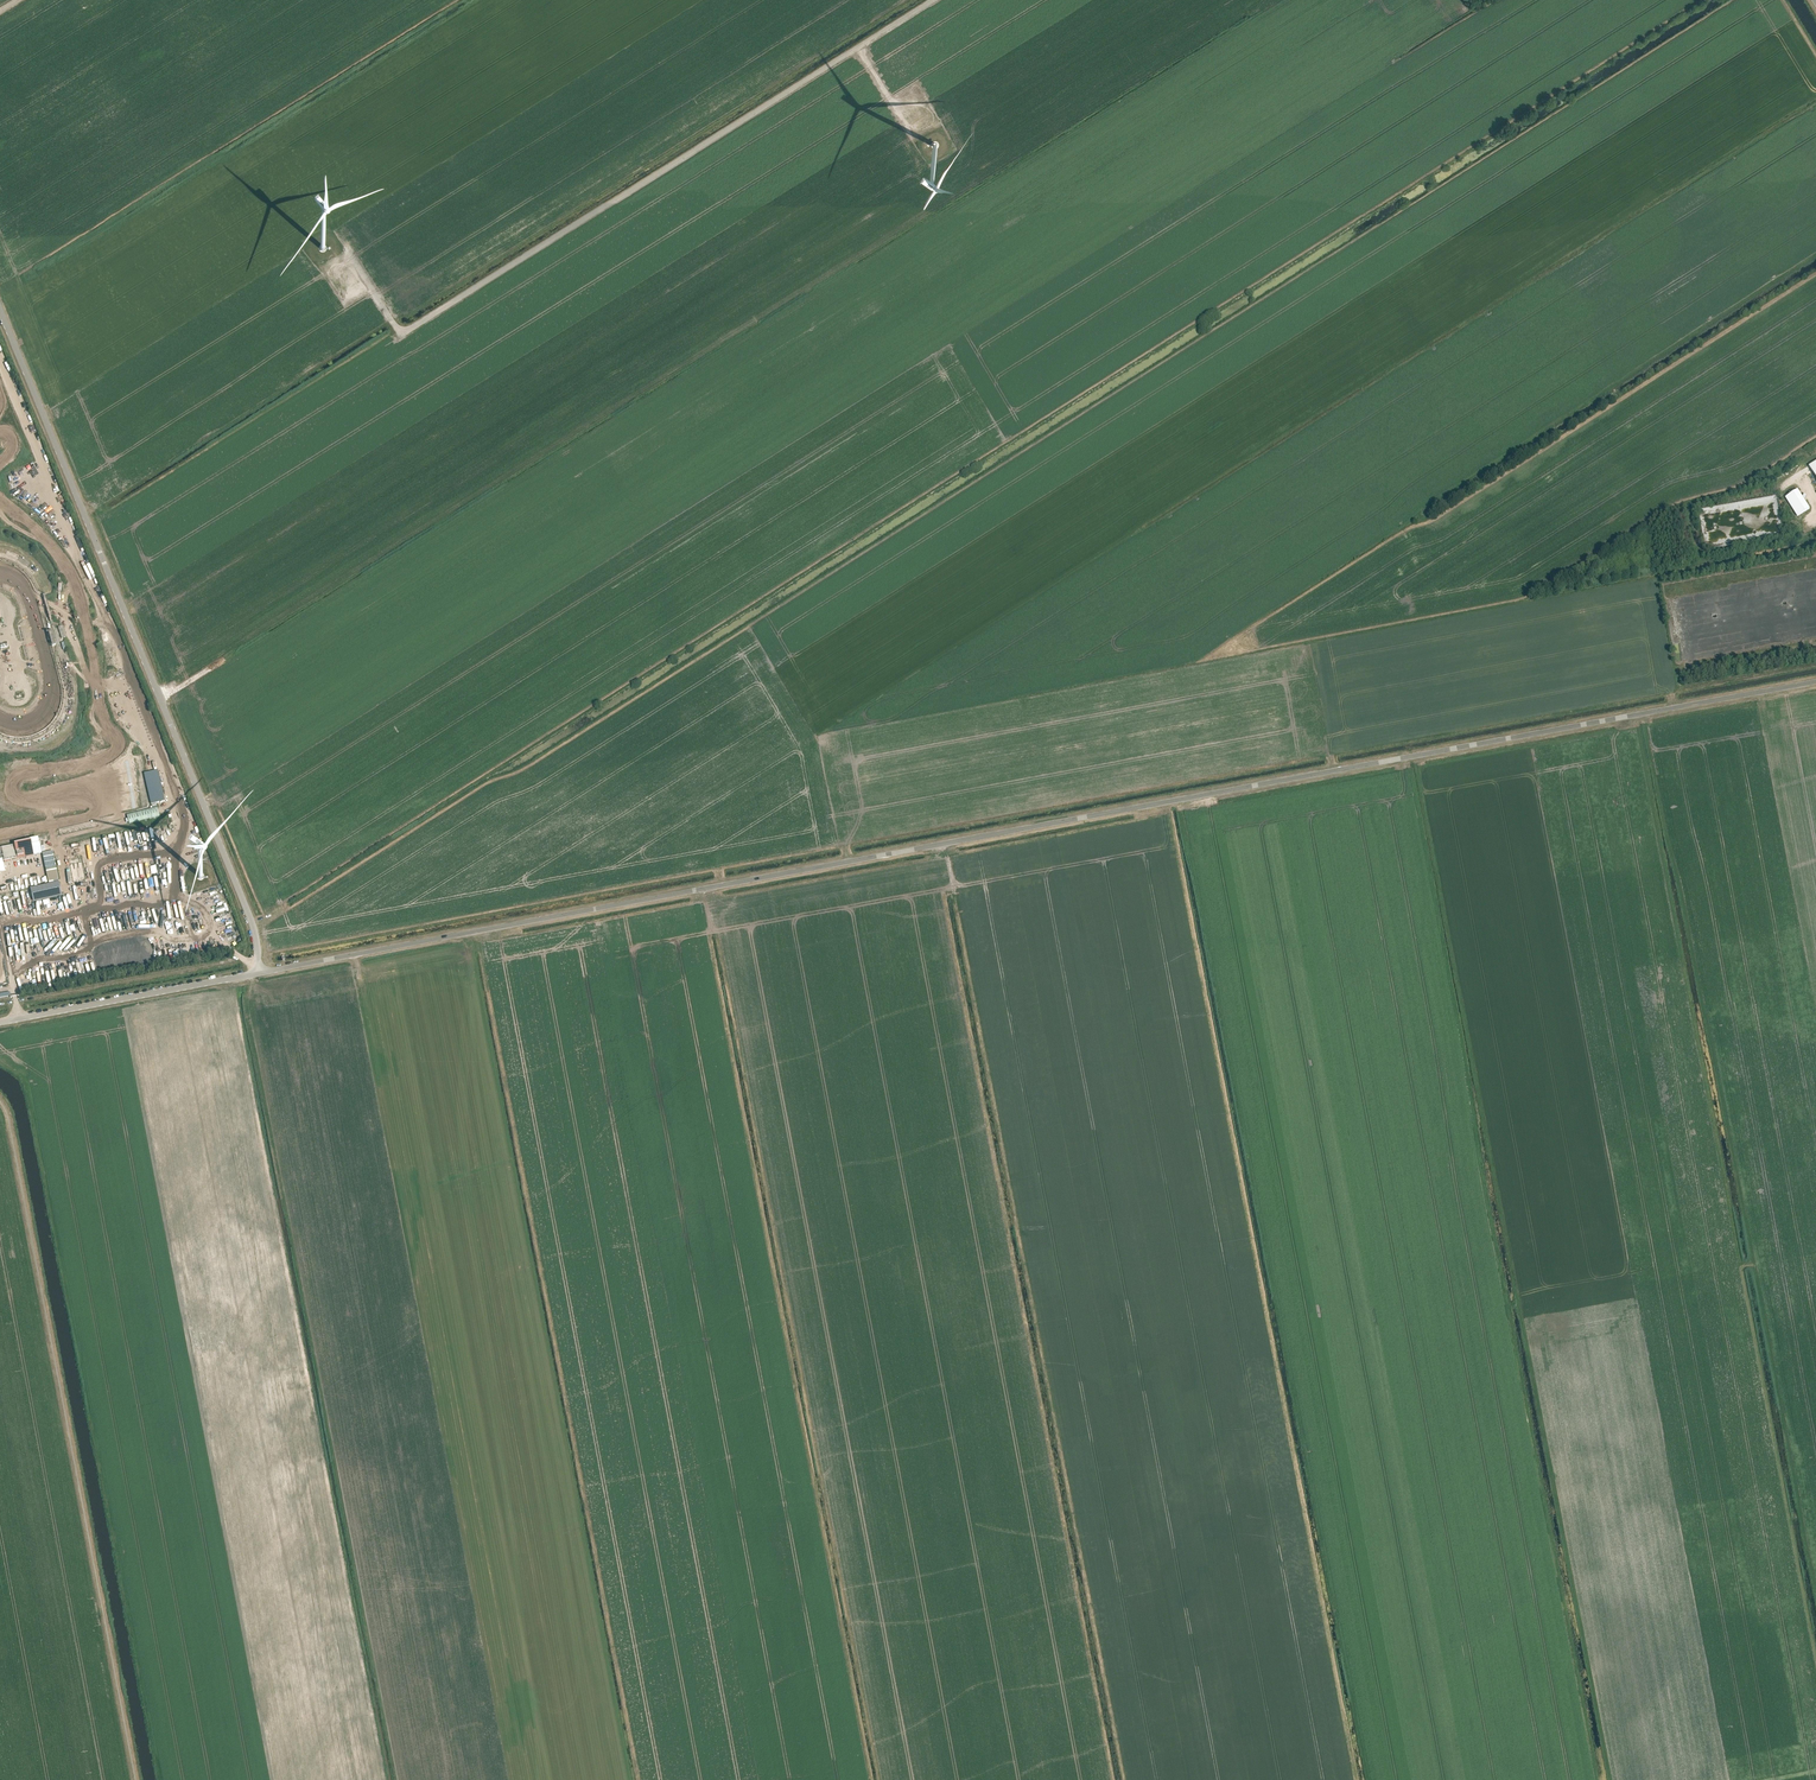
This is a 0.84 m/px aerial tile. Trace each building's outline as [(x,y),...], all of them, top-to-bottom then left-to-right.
[(1798,490),(1785,497),(1797,517),(1810,509),(1798,490)] [(56,627),(60,639),(66,637),(62,625),(56,627)] [(165,801),(158,771),(144,774),(151,805),(165,801)] [(160,817),(157,808),(127,815),(129,824),(160,817)] [(32,846),(32,844),(39,843),(38,839),(31,840),(31,842),(1,848),(4,862),(11,861),(11,860),(42,854),(40,844),(32,846)] [(43,854),(49,885),(59,883),(53,852),(43,854)] [(59,883),(49,885),(30,889),(33,901),(62,895),(59,883)]
